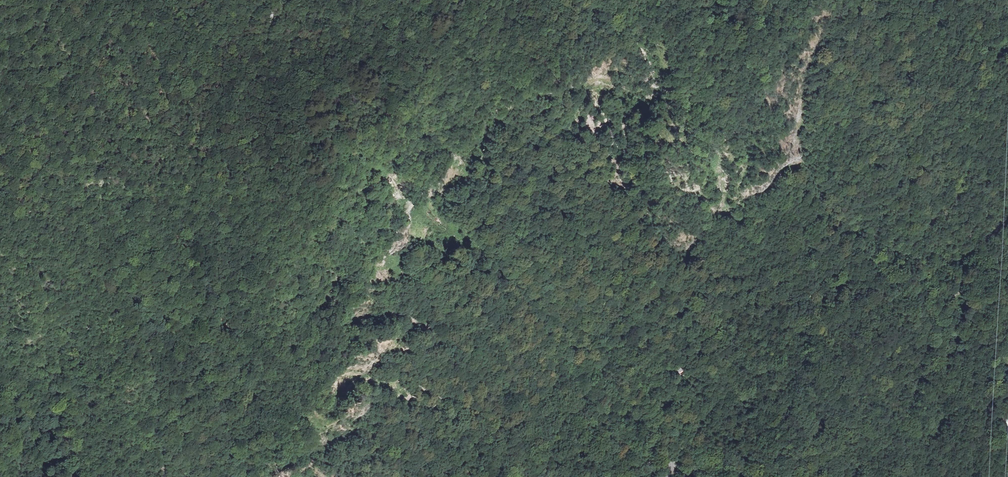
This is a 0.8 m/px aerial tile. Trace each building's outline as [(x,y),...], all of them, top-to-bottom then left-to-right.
[(680,365),(675,370),(680,375),(685,371),(680,365)]
